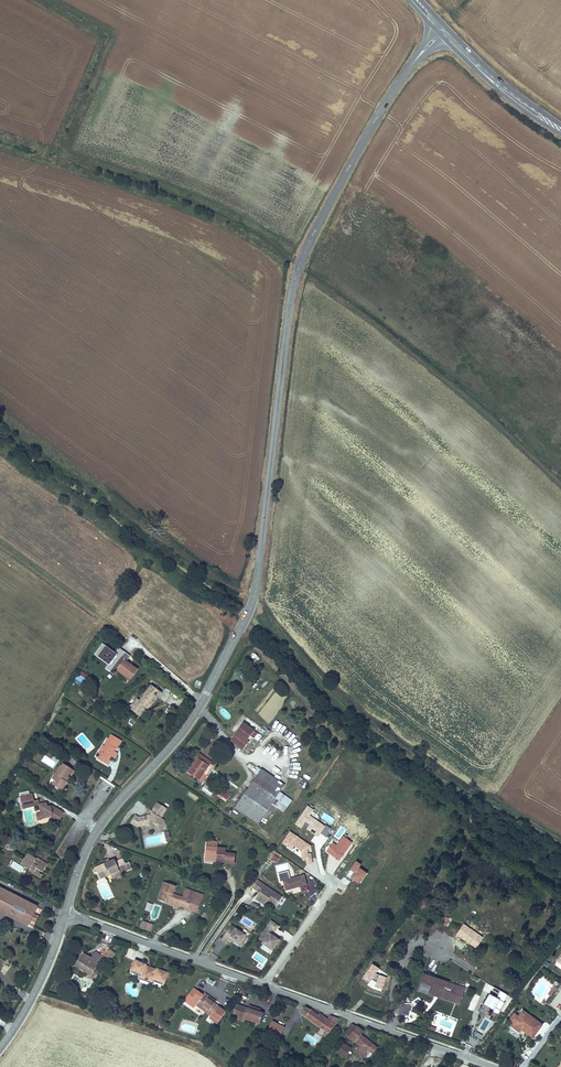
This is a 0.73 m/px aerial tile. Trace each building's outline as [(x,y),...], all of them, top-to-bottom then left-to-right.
[(94,654),(108,665),(105,669),(110,672),(121,657),(125,652),(119,648),(115,653),(102,643),(94,654)] [(130,656),(125,652),(121,657),(127,661),(130,656)] [(250,657),(254,663),(259,659),(255,654),(250,657)] [(138,669),(127,661),(121,657),(110,672),(115,676),(117,672),(130,681),(138,669)] [(263,689),(271,683),(265,674),(256,681),(263,689)] [(81,686),(86,679),(78,675),(74,682),(81,686)] [(137,699),(130,709),(140,716),(146,708),(148,710),(156,698),(157,699),(162,693),(151,685),(147,690),(139,700),(137,699)] [(236,711),(248,696),(241,691),(229,705),(236,711)] [(160,698),(165,702),(170,695),(165,692),(160,698)] [(248,745),(253,738),(255,739),(259,733),(256,732),(244,723),(235,736),(231,741),(243,750),(247,745),(248,745)] [(111,734),(104,746),(103,745),(98,753),(100,754),(97,759),(108,765),(111,761),(109,760),(111,757),(114,758),(118,753),(116,752),(116,751),(118,747),(122,741),(111,734)] [(209,766),(212,762),(198,752),(185,771),(188,772),(198,758),(209,766)] [(204,774),(207,776),(215,764),(212,762),(209,766),(198,758),(188,772),(199,781),(204,774)] [(70,774),(73,770),(62,763),(61,766),(60,765),(51,779),(52,780),(53,779),(56,781),(55,784),(53,783),(52,785),(62,791),(67,782),(66,781),(68,777),(70,774)] [(254,773),(258,776),(262,770),(258,767),(254,773)] [(262,770),(258,776),(236,808),(259,823),(263,816),(268,819),(272,813),(274,814),(277,809),(284,813),(293,801),(280,792),(284,785),(262,770)] [(217,795),(217,796),(226,802),(231,794),(222,787),(217,795)] [(28,805),(32,804),(31,800),(34,800),(32,793),(30,794),(20,796),(20,797),(21,802),(23,810),(29,808),(28,805)] [(31,800),(32,804),(28,805),(29,808),(39,806),(38,804),(39,804),(38,800),(34,801),(34,800),(31,800)] [(157,802),(151,811),(151,812),(152,812),(151,814),(147,815),(149,825),(149,826),(158,824),(162,819),(168,809),(157,802)] [(39,806),(40,813),(42,820),(49,818),(57,823),(64,813),(56,808),(52,813),(51,806),(47,807),(46,803),(38,804),(39,806)] [(138,827),(139,817),(135,815),(130,823),(137,828),(138,827)] [(149,825),(147,815),(139,817),(138,827),(149,825)] [(165,820),(162,819),(158,824),(149,826),(150,830),(160,828),(165,820)] [(8,837),(4,849),(13,851),(16,840),(8,837)] [(217,848),(206,847),(204,863),(216,864),(216,863),(216,860),(219,860),(218,863),(224,863),(225,853),(226,849),(217,848)] [(29,870),(28,871),(40,879),(42,875),(39,873),(40,872),(43,873),(48,864),(37,858),(37,859),(27,853),(20,865),(29,870)] [(234,854),(225,853),(224,863),(233,864),(234,854)] [(100,880),(111,875),(120,871),(122,874),(133,869),(130,862),(126,864),(123,858),(116,861),(115,859),(109,861),(106,863),(95,867),(95,869),(93,870),(95,873),(97,872),(100,880)] [(120,871),(111,875),(113,881),(123,877),(122,874),(120,871)] [(307,885),(304,875),(290,879),(288,871),(278,874),(280,883),(283,882),(286,891),(307,885)] [(258,891),(263,884),(257,880),(252,888),(258,892),(258,891)] [(335,880),(331,888),(343,894),(347,886),(335,880)] [(157,899),(159,900),(162,891),(164,891),(167,883),(163,882),(157,899)] [(162,891),(159,900),(165,903),(167,899),(177,903),(176,906),(179,907),(196,913),(203,895),(185,888),(182,897),(174,894),(176,887),(167,883),(164,891),(162,891)] [(283,897),(263,884),(258,891),(260,893),(255,899),(265,906),(268,901),(269,899),(272,901),(271,903),(276,907),(283,897)] [(34,913),(38,906),(0,888),(0,913),(27,927),(28,926),(30,922),(34,913)] [(177,903),(167,899),(165,903),(166,903),(165,904),(175,908),(176,906),(177,903)] [(40,915),(34,913),(30,922),(35,925),(40,915)] [(148,930),(150,924),(143,921),(141,927),(148,930)] [(275,933),(279,926),(271,921),(266,927),(267,927),(273,931),(275,933)] [(249,937),(231,926),(221,941),(226,945),(230,940),(233,942),(241,947),(242,948),(249,937)] [(280,941),(271,934),(265,930),(259,939),(263,942),(262,944),(272,951),(280,941)] [(116,953),(109,949),(104,956),(111,961),(116,953)] [(75,966),(87,973),(90,968),(94,971),(96,968),(103,956),(95,952),(92,958),(87,955),(84,958),(81,956),(75,966)] [(135,959),(130,970),(131,970),(141,974),(140,978),(145,980),(144,981),(147,982),(148,980),(153,982),(154,979),(164,983),(165,984),(169,973),(157,968),(156,969),(156,970),(146,967),(146,965),(147,964),(135,959)] [(90,968),(87,973),(96,978),(100,971),(96,968),(94,971),(90,968)] [(141,974),(131,970),(130,973),(139,976),(138,979),(144,981),(145,980),(140,978),(141,974)] [(444,999),(455,1003),(459,990),(448,986),(450,982),(423,973),(417,990),(431,995),(433,992),(445,996),(444,999)] [(459,990),(455,1003),(460,1005),(466,987),(450,982),(448,986),(459,990)] [(556,988),(553,985),(547,994),(550,996),(556,988)] [(215,1002),(204,994),(194,987),(184,1001),(194,1008),(196,1005),(211,1016),(218,1006),(219,1005),(215,1002)] [(501,990),(497,997),(490,993),(478,1012),(484,1016),(489,1007),(494,1010),(494,1011),(498,1014),(505,1002),(504,1001),(508,994),(501,990)] [(205,993),(204,994),(215,1002),(216,1001),(205,993)] [(233,1015),(238,1017),(237,1020),(245,1022),(246,1019),(260,1024),(264,1011),(260,1010),(261,1009),(249,1005),(248,1007),(237,1003),(233,1015)] [(218,1006),(211,1016),(209,1018),(217,1024),(226,1011),(218,1006)] [(340,1019),(330,1015),(328,1018),(320,1013),(319,1014),(311,1009),(305,1006),(303,1010),(301,1013),(313,1023),(326,1031),(323,1035),(326,1037),(335,1024),(336,1025),(340,1019)] [(509,1020),(513,1023),(518,1016),(519,1015),(514,1012),(509,1020)] [(518,1016),(513,1023),(522,1030),(523,1028),(525,1029),(524,1031),(533,1038),(543,1024),(526,1012),(521,1018),(518,1016)] [(272,1021),(267,1031),(280,1037),(285,1027),(272,1021)] [(344,1034),(349,1037),(348,1038),(359,1046),(355,1051),(365,1058),(370,1052),(372,1054),(378,1047),(373,1043),(362,1034),(364,1031),(357,1026),(357,1027),(352,1023),(346,1031),(344,1034)] [(522,1030),(513,1023),(511,1026),(519,1033),(522,1030)] [(343,1042),(336,1052),(345,1058),(352,1048),(343,1042)]
